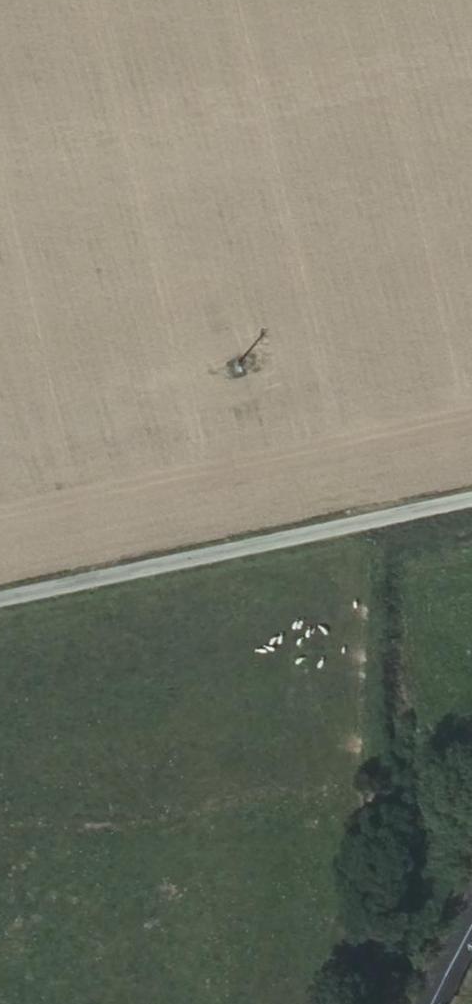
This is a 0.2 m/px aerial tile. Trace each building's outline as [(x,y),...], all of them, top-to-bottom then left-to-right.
[(467,859),(403,1003),(447,1003),(471,947),(471,862),(467,859)]
